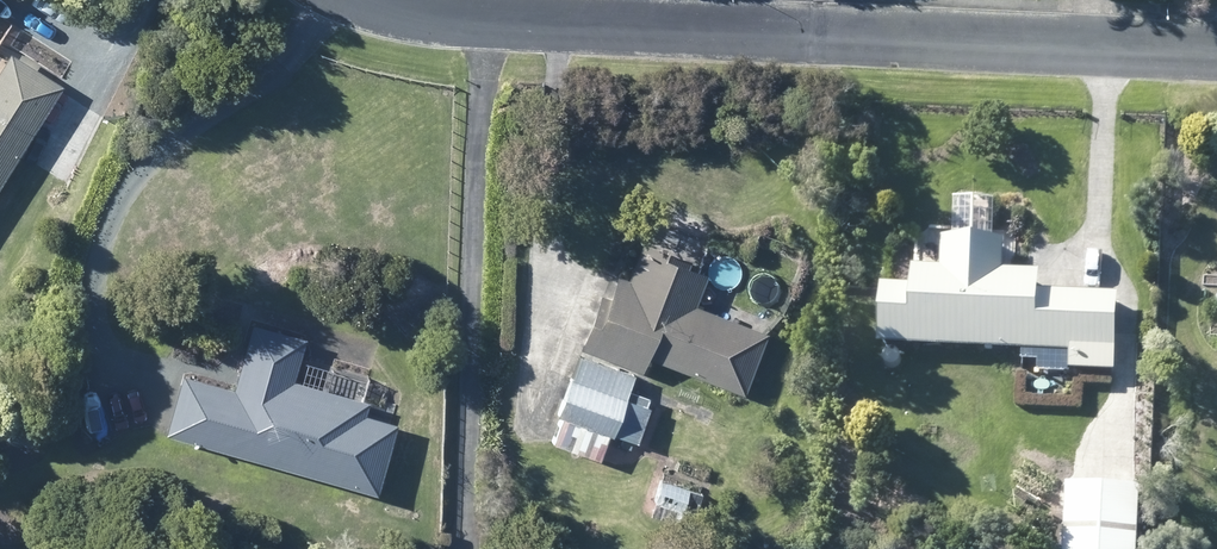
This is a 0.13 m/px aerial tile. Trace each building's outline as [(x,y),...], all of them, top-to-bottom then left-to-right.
[(17,153),(60,86),(7,53),(0,64),(0,180),(17,153)] [(1073,372),(1111,374),(1114,297),(1035,294),(1036,274),(999,272),(1000,242),(939,240),(938,268),(913,267),(908,267),(907,287),(876,286),(873,347),(1028,353),(1067,354),(1066,372),(1073,372)] [(690,306),(702,276),(682,269),(685,261),(639,243),(625,281),(613,277),(613,278),(605,299),(597,296),(576,349),(632,370),(636,372),(642,356),(652,360),(739,393),(762,334),(690,306)] [(289,382),(296,355),(301,339),(249,325),(231,390),(179,376),(162,436),(373,495),(393,426),(359,416),(363,403),(289,382)] [(594,460),(595,458),(604,434),(608,436),(608,434),(633,443),(646,409),(642,407),(645,399),(625,391),(631,375),(578,356),(569,380),(566,378),(552,415),(559,417),(550,444),(594,460)] [(1052,397),(1060,392),(1059,383),(1051,379),(1044,384),(1043,393),(1052,397)] [(649,514),(648,516),(674,524),(679,510),(692,515),(699,493),(659,481),(649,514)] [(653,488),(648,486),(639,482),(633,496),(647,502),(653,488)] [(1131,492),(1064,489),(1063,509),(1062,548),(1134,548),(1136,492),(1131,492)]
